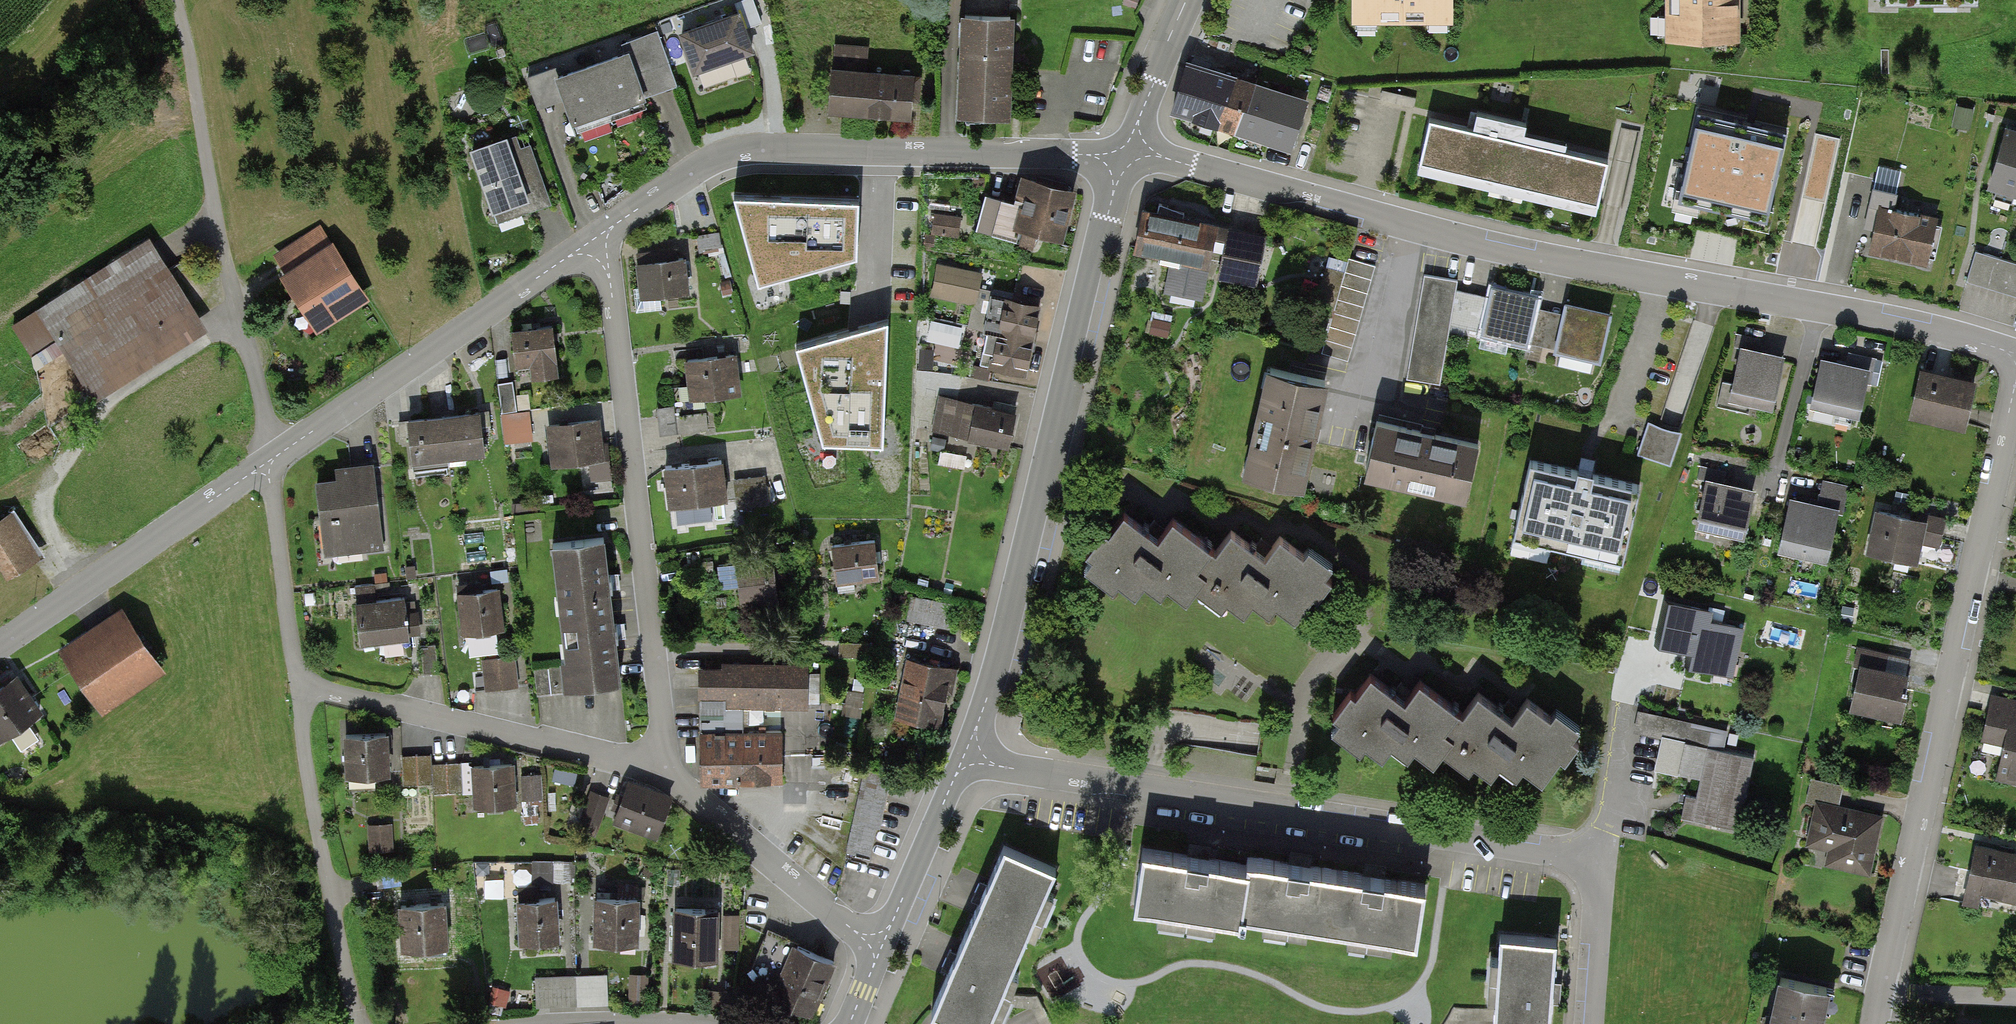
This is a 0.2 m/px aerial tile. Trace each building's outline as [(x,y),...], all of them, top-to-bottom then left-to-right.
[(1452,0),(1344,0),(1344,20),(1452,20),(1452,0)] [(1665,33),(1737,33),(1737,0),(1665,0),(1665,33)] [(739,2),(677,23),(690,63),(753,42),(739,2)] [(1010,110),(1012,16),(957,15),(955,109),(1010,110)] [(570,130),(642,104),(633,78),(659,69),(646,33),(617,43),(620,50),(554,74),(551,66),(526,75),(537,106),(559,98),(570,130)] [(911,111),(913,73),(866,70),(867,43),(832,42),(829,107),(911,111)] [(1305,102),(1189,65),(1175,109),(1265,138),(1268,129),(1293,137),(1305,102)] [(1472,128),(1429,118),(1419,162),(1598,203),(1608,160),(1522,140),(1526,123),(1476,111),(1472,128)] [(1786,130),(1698,111),(1681,189),(1701,194),(1699,204),(1746,214),(1748,203),(1768,208),(1786,130)] [(2005,127),(1986,187),(2015,196),(2015,131),(2005,127)] [(466,156),(494,228),(552,205),(524,134),(466,156)] [(1819,136),(1794,242),(1817,248),(1842,142),(1819,136)] [(1062,240),(1074,193),(1019,178),(1013,204),(982,196),(972,231),(1014,242),(1018,228),(1062,240)] [(1897,193),(1873,188),(1865,223),(1876,226),(1871,248),(1927,261),(1936,218),(1893,209),(1897,193)] [(858,199),(734,194),(757,281),(856,255),(858,199)] [(1213,226),(1152,214),(1143,259),(1171,265),(1165,293),(1198,299),(1213,226)] [(961,238),(962,217),(933,215),(932,236),(961,238)] [(1266,234),(1220,224),(1209,275),(1256,284),(1266,234)] [(358,303),(323,236),(275,260),(309,327),(358,303)] [(202,325),(146,239),(37,308),(93,394),(202,325)] [(1979,252),(1970,283),(2015,296),(2015,262),(1979,252)] [(1379,266),(1349,258),(1324,350),(1354,358),(1379,266)] [(685,259),(633,266),(637,294),(688,288),(685,259)] [(980,273),(938,267),(933,299),(975,305),(980,273)] [(1456,281),(1424,276),(1408,378),(1440,383),(1456,281)] [(1532,296),(1490,286),(1481,330),(1523,339),(1532,296)] [(1035,340),(1041,307),(993,298),(987,330),(1035,340)] [(1599,359),(1609,316),(1563,306),(1553,349),(1599,359)] [(883,443),(887,320),(797,344),(823,440),(883,443)] [(964,330),(935,324),(931,340),(961,346),(964,330)] [(557,374),(552,328),(507,333),(510,366),(526,364),(528,377),(557,374)] [(1029,373),(1035,340),(987,330),(980,363),(1029,373)] [(734,353),(688,360),(691,384),(702,382),(705,398),(740,393),(734,353)] [(1774,407),(1784,366),(1737,355),(1728,397),(1774,407)] [(1870,370),(1821,359),(1810,407),(1859,418),(1870,370)] [(1305,485),(1326,382),(1262,368),(1240,471),(1305,485)] [(1965,424),(1972,383),(1918,373),(1911,414),(1965,424)] [(512,384),(498,385),(504,442),(532,439),(529,411),(516,413),(512,384)] [(1014,446),(1020,414),(939,400),(933,432),(1014,446)] [(674,407),(656,409),(658,420),(671,418),(673,433),(708,429),(706,413),(676,417),(674,407)] [(482,453),(478,413),(403,420),(407,460),(482,453)] [(1681,433),(1649,422),(1638,455),(1670,465),(1681,433)] [(598,423),(547,429),(551,462),(589,458),(591,479),(619,476),(615,443),(601,445),(598,423)] [(1466,500),(1477,446),(1374,424),(1362,477),(1466,500)] [(719,462),(667,468),(671,506),(724,500),(719,462)] [(1624,558),(1640,488),(1526,462),(1510,533),(1624,558)] [(380,546),(373,466),(332,469),(333,481),(317,482),(323,551),(380,546)] [(1754,488),(1704,477),(1693,524),(1743,535),(1754,488)] [(1819,502),(1787,496),(1776,554),(1827,564),(1843,486),(1823,482),(1819,502)] [(1896,516),(1877,512),(1869,553),(1916,562),(1920,541),(1944,546),(1951,513),(1899,503),(1896,516)] [(1112,506),(1067,563),(1105,593),(1113,583),(1125,592),(1136,578),(1152,591),(1158,583),(1175,597),(1186,583),(1213,604),(1220,596),(1235,608),(1243,598),(1261,612),(1268,603),(1288,618),(1322,574),(1271,535),(1256,554),(1221,527),(1204,548),(1163,516),(1149,535),(1112,506)] [(15,507),(0,516),(0,570),(4,576),(43,552),(15,507)] [(615,613),(607,541),(546,547),(553,619),(615,613)] [(873,544),(829,548),(832,581),(877,577),(873,544)] [(768,559),(731,567),(739,603),(776,595),(768,559)] [(499,586),(459,589),(463,632),(502,629),(499,586)] [(412,635),(408,597),(355,602),(359,640),(412,635)] [(957,605),(911,597),(906,621),(952,629),(957,605)] [(1711,610),(1667,601),(1658,646),(1692,652),(1688,671),(1732,679),(1742,627),(1709,621),(1711,610)] [(155,664),(119,611),(60,651),(97,704),(155,664)] [(622,685),(615,613),(553,619),(560,691),(622,685)] [(1852,711),(1901,720),(1912,662),(1863,653),(1852,711)] [(514,657),(482,660),(484,688),(516,686),(514,657)] [(954,668),(907,660),(897,717),(944,725),(954,668)] [(1393,693),(1360,667),(1314,725),(1350,753),(1358,743),(1372,754),(1381,743),(1400,757),(1406,750),(1420,761),(1431,746),(1460,769),(1467,760),(1480,771),(1491,757),(1510,772),(1516,765),(1538,782),(1570,742),(1564,737),(1573,726),(1547,706),(1543,711),(1518,692),(1504,709),(1470,682),(1452,704),(1411,671),(1393,693)] [(808,702),(808,669),(701,669),(701,702),(808,702)] [(20,670),(0,684),(0,732),(43,702),(20,670)] [(1995,694),(1986,734),(1985,738),(2006,743),(1998,779),(2015,783),(2015,699),(1995,694)] [(386,779),(384,732),(343,734),(345,781),(386,779)] [(784,780),(783,733),(699,735),(700,782),(784,780)] [(1753,759),(1685,744),(1678,775),(1701,780),(1696,800),(1686,798),(1680,821),(1736,834),(1753,759)] [(432,755),(401,756),(402,786),(433,785),(433,792),(461,791),(462,811),(519,808),(517,765),(469,767),(469,762),(433,764),(432,755)] [(849,849),(876,855),(895,775),(868,768),(849,849)] [(544,776),(523,777),(524,807),(544,807),(544,776)] [(658,839),(673,800),(628,783),(613,821),(658,839)] [(1874,875),(1885,816),(1840,807),(1843,790),(1815,785),(1811,805),(1817,806),(1806,863),(1874,875)] [(612,800),(594,791),(577,824),(596,833),(612,800)] [(395,849),(393,823),(370,824),(371,851),(395,849)] [(1972,845),(1959,908),(1977,912),(1980,894),(2015,901),(2015,854),(1972,845)] [(1004,849),(968,931),(1017,953),(1053,871),(1004,849)] [(1247,869),(1146,854),(1138,905),(1242,921),(1243,915),(1417,941),(1425,889),(1248,862),(1247,869)] [(537,880),(573,881),(573,859),(537,858),(537,880)] [(559,938),(558,897),(515,898),(516,939),(559,938)] [(637,942),(638,898),(592,898),(591,942),(637,942)] [(449,954),(447,905),(398,907),(400,956),(449,954)] [(710,958),(711,912),(671,911),(671,958),(710,958)] [(724,947),(738,947),(738,913),(725,912),(724,947)] [(932,1014),(955,1023),(985,1023),(1017,953),(968,931),(932,1014)] [(1556,944),(1503,941),(1498,1023),(1551,1023),(1556,944)] [(812,1020),(835,965),(791,947),(768,1002),(812,1020)] [(539,1003),(613,1000),(612,970),(538,973),(539,1003)] [(1829,992),(1775,981),(1766,1023),(1822,1023),(1829,992)]
